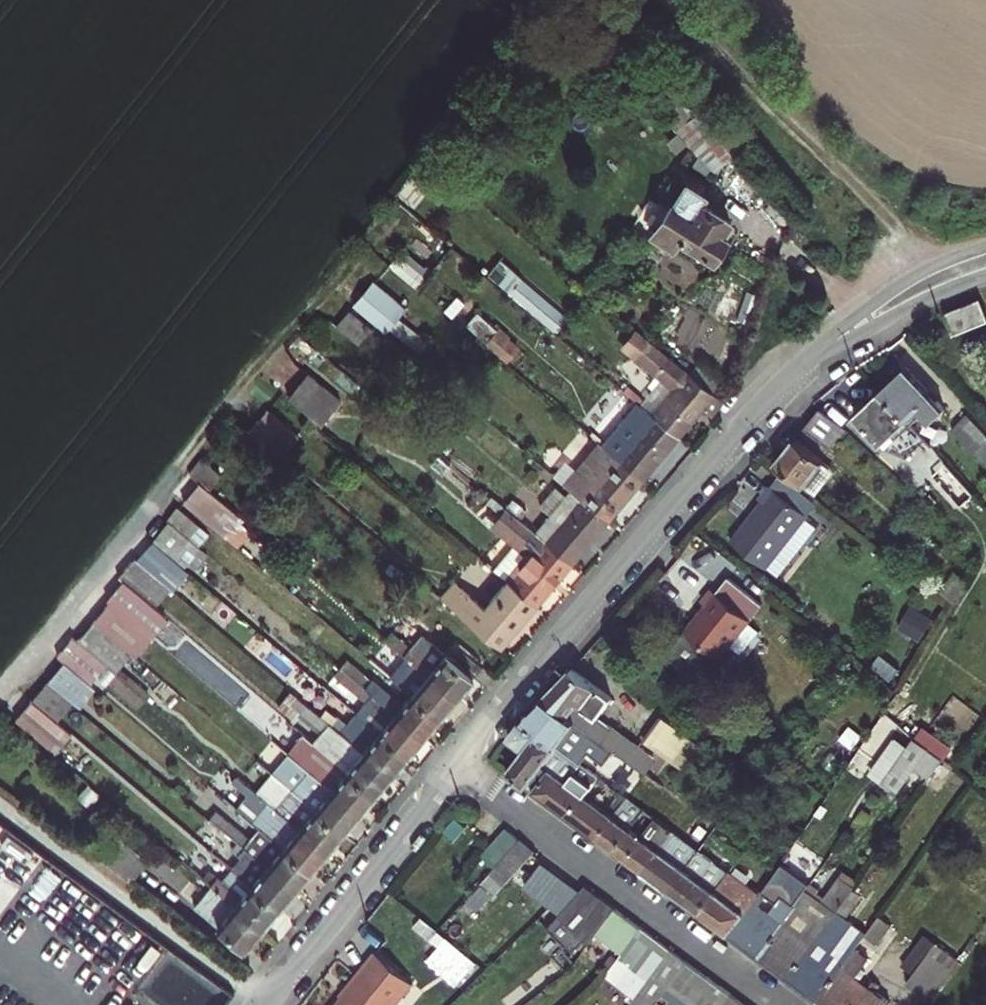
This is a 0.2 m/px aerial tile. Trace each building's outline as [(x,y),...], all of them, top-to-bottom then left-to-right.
[(741,146),(722,122),(694,147),(713,170),(741,146)] [(704,193),(676,175),(661,198),(670,205),(649,236),(656,242),(660,238),(671,246),(678,236),(711,255),(723,236),(719,234),(728,217),(701,199),(704,193)] [(398,255),(388,266),(416,289),(426,278),(398,255)] [(499,264),(488,280),(557,331),(569,315),(499,264)] [(373,280),(351,307),(383,333),(404,306),(373,280)] [(982,297),(950,311),(956,332),(985,323),(985,311),(982,297)] [(368,329),(347,313),(335,330),(356,346),(368,329)] [(720,399),(711,391),(647,339),(635,355),(674,388),(653,413),(677,432),(700,404),(710,412),(720,399)] [(879,390),(911,423),(935,399),(904,366),(879,390)] [(314,379),(295,402),(325,427),(342,404),(314,379)] [(887,447),(911,423),(879,390),(854,414),(887,447)] [(601,443),(641,475),(677,432),(653,413),(636,400),(601,443)] [(832,442),(846,425),(824,404),(810,422),(832,442)] [(957,405),(940,424),(962,449),(966,445),(985,465),(985,447),(976,436),(982,430),(957,405)] [(276,417),(257,440),(287,465),(305,442),(276,417)] [(798,438),(778,462),(805,484),(824,459),(798,438)] [(641,475),(601,443),(597,440),(563,481),(576,492),(607,517),(641,475)] [(967,482),(940,453),(929,465),(956,493),(967,482)] [(215,468),(203,483),(214,492),(225,501),(236,486),(215,468)] [(772,488),(768,485),(757,497),(762,503),(734,534),(768,564),(788,539),(800,549),(818,526),(806,516),(819,501),(785,473),(772,488)] [(214,492),(197,513),(235,545),(253,524),(225,501),(214,492)] [(572,558),(607,517),(576,492),(541,533),(572,558)] [(535,603),(572,558),(541,533),(517,513),(501,531),(523,549),(501,574),(513,584),(535,603)] [(193,575),(208,556),(177,531),(161,550),(193,575)] [(193,575),(161,550),(146,568),(177,594),(193,575)] [(161,614),(177,594),(146,568),(128,587),(135,593),(161,614)] [(687,626),(720,655),(764,603),(731,574),(717,590),(713,587),(705,598),(706,605),(687,626)] [(499,645),(535,603),(513,584),(491,610),(463,586),(449,603),(477,627),(499,645)] [(161,614),(135,593),(118,613),(122,616),(145,635),(161,614)] [(158,646),(145,635),(122,616),(108,634),(144,664),(158,646)] [(720,655),(687,626),(666,650),(699,679),(720,655)] [(144,664),(108,634),(93,653),(111,669),(129,683),(144,664)] [(484,663),(454,640),(445,652),(474,675),(484,663)] [(413,645),(408,652),(458,694),(474,675),(445,652),(436,664),(413,645)] [(80,672),(98,687),(111,669),(93,653),(87,648),(73,667),(80,672)] [(391,672),(413,690),(441,714),(458,694),(408,652),(400,661),(391,672)] [(619,753),(625,758),(636,744),(598,715),(611,697),(574,667),(545,697),(619,753)] [(62,693),(82,710),(99,689),(98,687),(80,672),(62,693)] [(373,692),(424,733),(441,714),(413,690),(403,701),(380,684),(373,692)] [(389,718),(379,729),(408,753),(424,733),(373,692),(367,700),(389,718)] [(46,713),(71,733),(87,714),(82,710),(62,693),(46,713)] [(619,753),(545,697),(526,717),(565,747),(570,751),(577,741),(588,749),(591,746),(611,761),(619,753)] [(46,713),(29,732),(69,766),(86,746),(71,733),(46,713)] [(690,736),(660,713),(646,733),(668,751),(676,740),(683,744),(690,736)] [(526,717),(510,733),(526,745),(509,768),(533,786),(565,747),(526,717)] [(346,767),(375,791),(393,771),(341,729),(330,720),(313,740),(318,744),(346,767)] [(341,729),(393,771),(408,753),(379,729),(370,739),(346,722),(341,729)] [(287,751),(359,811),(375,791),(346,767),(318,744),(313,740),(303,732),(287,751)] [(941,794),(953,762),(905,743),(889,784),(914,794),(917,784),(941,794)] [(570,751),(565,747),(533,786),(565,811),(581,792),(596,771),(570,751)] [(291,786),(315,806),(343,830),(359,811),(287,751),(271,770),(274,772),(291,786)] [(260,793),(275,805),(291,786),(274,772),(257,790),(260,793)] [(311,867),(327,849),(260,793),(257,790),(244,779),(239,785),(255,798),(244,811),(260,824),(311,867)] [(275,805),(327,849),(343,830),(315,806),(291,786),(275,805)] [(581,792),(565,811),(596,835),(612,815),(581,792)] [(612,815),(596,835),(626,857),(656,818),(627,795),(612,815)] [(217,823),(294,887),(311,867),(260,824),(249,837),(223,815),(217,823)] [(673,831),(656,818),(626,857),(642,870),(673,831)] [(278,906),(294,887),(217,823),(215,821),(209,829),(236,852),(226,863),(230,866),(278,906)] [(494,866),(519,840),(506,827),(481,853),(494,866)] [(673,831),(642,870),(667,888),(698,850),(673,831)] [(494,866),(489,871),(502,884),(534,852),(521,838),(519,840),(494,866)] [(117,843),(105,860),(155,897),(168,880),(117,843)] [(698,850),(667,888),(696,911),(726,872),(698,850)] [(546,901),(563,878),(539,861),(523,884),(546,901)] [(212,883),(263,924),(278,906),(230,866),(220,880),(216,877),(212,883)] [(726,872),(696,911),(727,934),(751,900),(755,895),(726,872)] [(578,889),(563,878),(546,901),(561,912),(578,889)] [(561,912),(589,941),(596,932),(615,905),(583,882),(578,889),(561,912)] [(245,946),(263,924),(212,883),(194,903),(245,946)] [(755,955),(779,921),(751,900),(727,934),(755,955)] [(615,905),(596,932),(620,950),(639,923),(615,905)] [(809,943),(779,921),(755,955),(784,977),(809,943)] [(669,947),(639,923),(620,950),(604,972),(622,986),(634,969),(646,978),(669,947)] [(447,937),(425,960),(460,992),(481,969),(447,937)] [(817,1001),(841,967),(809,943),(784,977),(817,1001)] [(907,983),(928,998),(958,958),(936,943),(907,983)] [(686,960),(669,947),(646,978),(630,1000),(637,1004),(653,1004),(668,985),(686,960)] [(372,954),(356,973),(358,975),(334,1004),(393,1004),(410,985),(372,954)] [(691,1003),(710,978),(686,960),(668,985),(691,1003)] [(817,1001),(822,1004),(883,1004),(887,1000),(841,967),(817,1001)] [(694,1004),(721,1004),(730,993),(710,978),(691,1003),(694,1004)] [(730,993),(721,1004),(746,1004),(730,993)]
